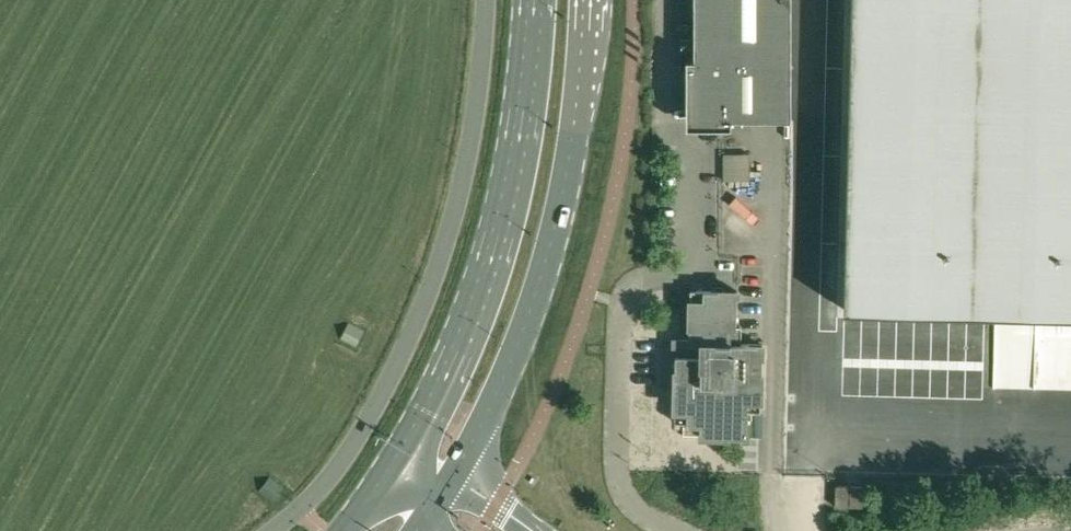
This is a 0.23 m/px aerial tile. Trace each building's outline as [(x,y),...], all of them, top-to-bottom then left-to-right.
[(695,59),(687,59),(687,72),(687,127),(720,127),(732,127),(732,120),(791,120),(791,0),(695,0),(695,59)] [(845,309),(1070,315),(1070,0),(852,0),(845,309)] [(722,290),(704,290),(690,290),(689,355),(676,355),(674,422),(700,423),(700,436),(714,436),(726,436),(748,437),(748,411),(762,411),(763,344),(737,343),(738,291),(722,290)] [(348,322),(339,338),(354,347),(364,331),(348,322)] [(269,476),(257,490),(272,501),(283,487),(269,476)] [(849,485),(836,485),(836,506),(848,506),(849,485)] [(862,506),(863,485),(850,485),(850,506),(862,506)]
